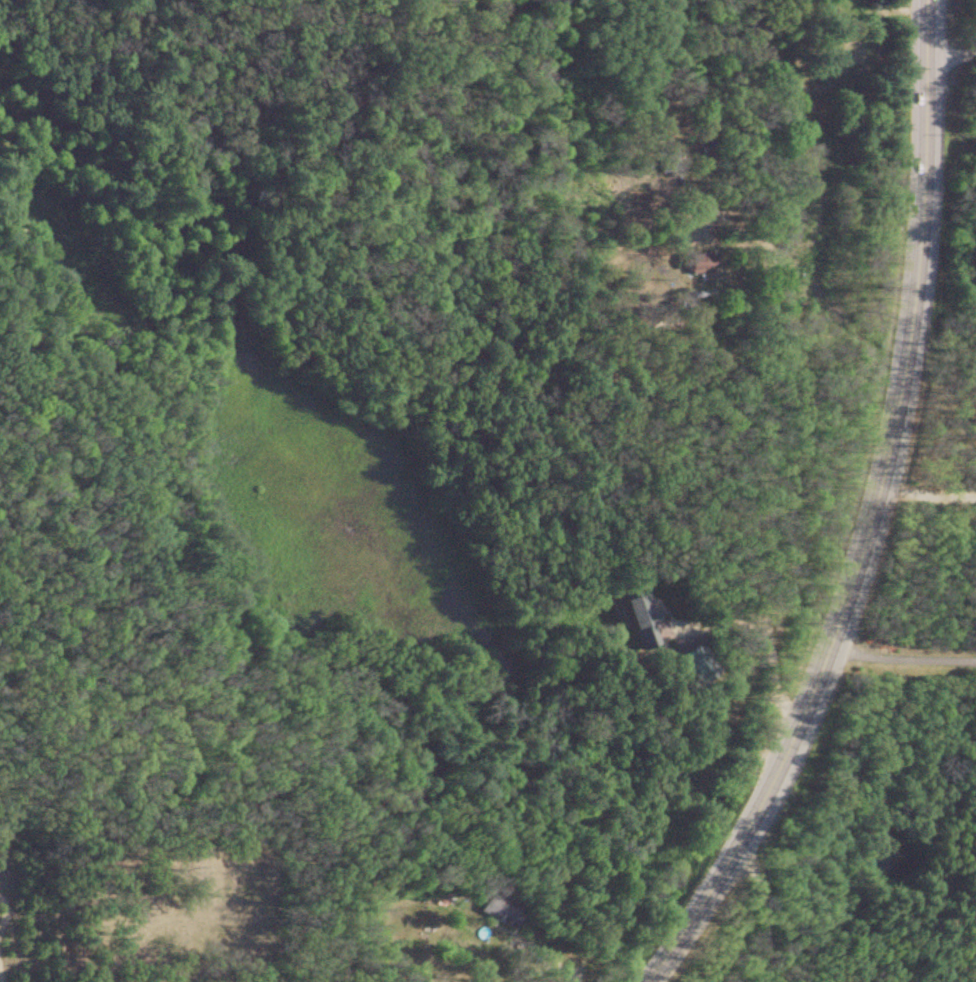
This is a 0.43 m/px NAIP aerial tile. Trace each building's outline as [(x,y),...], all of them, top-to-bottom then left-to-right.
[(677,255),(677,273),(707,273),(707,255),(677,255)] [(651,647),(646,624),(650,623),(640,584),(610,591),(625,653),(651,647)] [(468,913),(500,931),(510,913),(478,895),(468,913)]
